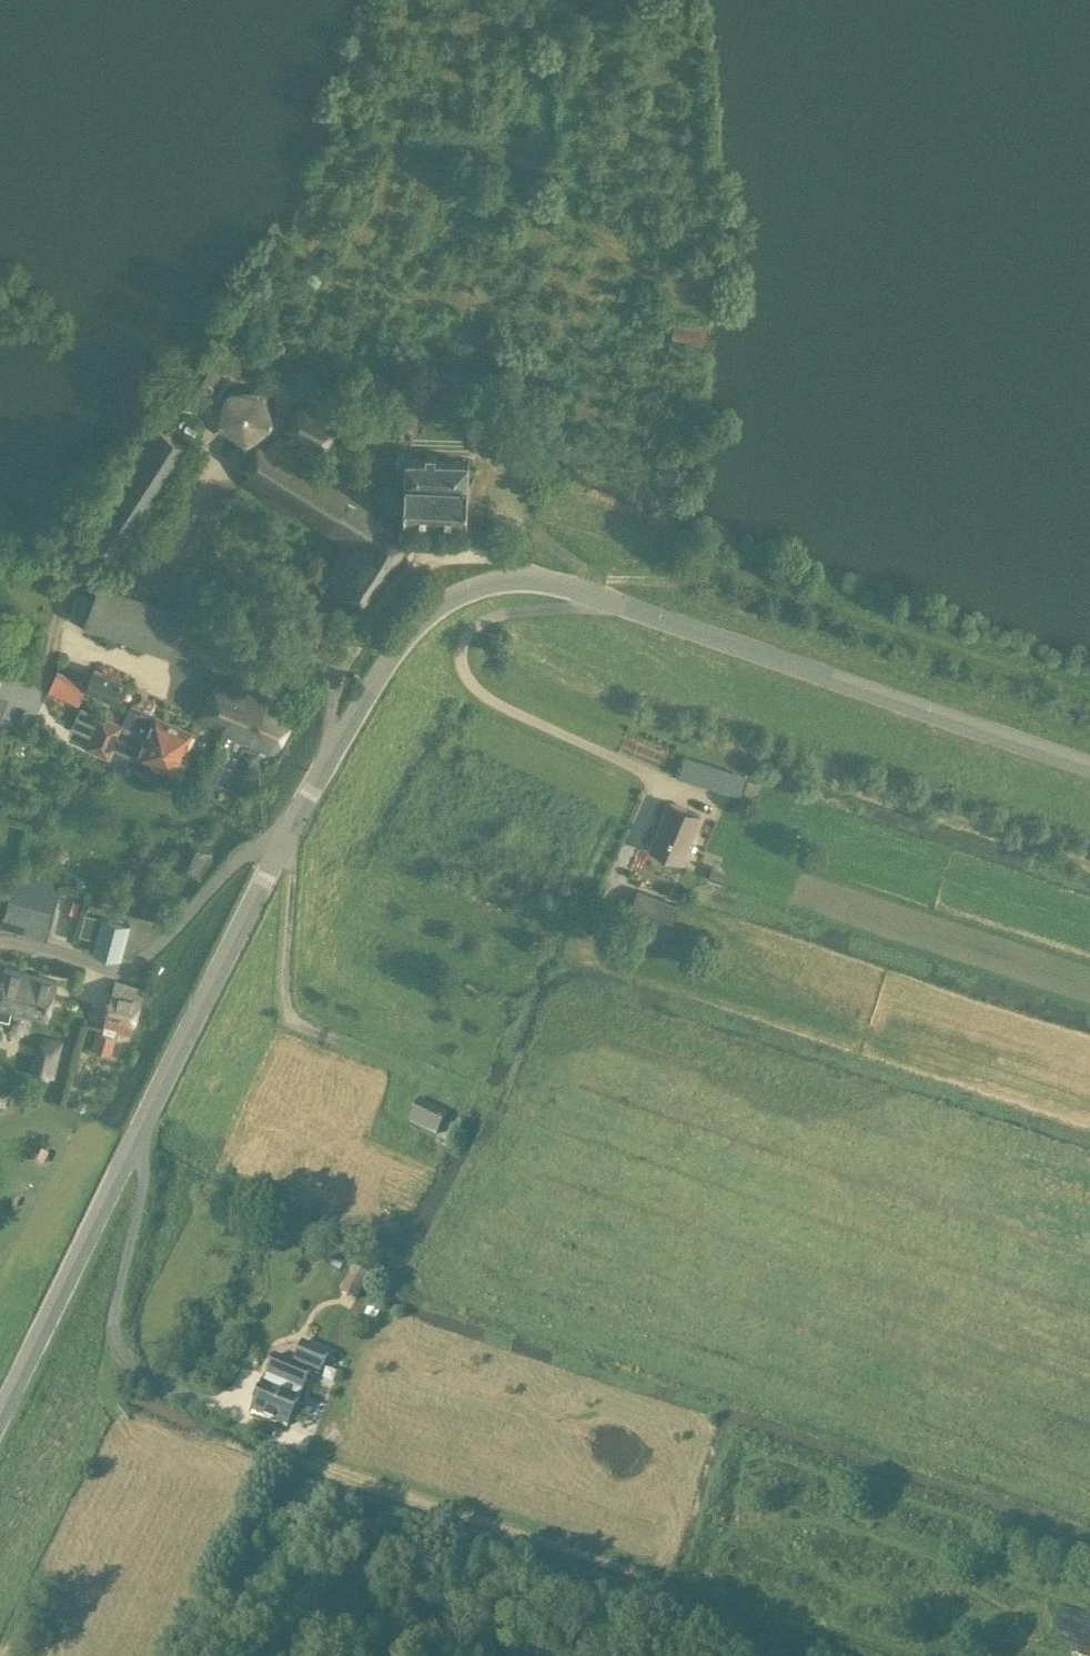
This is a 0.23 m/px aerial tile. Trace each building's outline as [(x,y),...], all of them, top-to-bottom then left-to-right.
[(670,317),(666,341),(702,348),(706,324),(670,317)] [(219,422),(248,445),(275,422),(263,390),(228,390),(219,422)] [(324,450),(343,415),(304,395),(284,429),(324,450)] [(127,553),(193,450),(154,424),(88,528),(127,553)] [(366,606),(408,542),(371,516),(372,497),(280,437),(272,442),(243,481),(298,517),(301,511),(348,541),(325,576),(366,606)] [(468,522),(470,460),(437,459),(437,455),(427,454),(427,459),(408,458),(405,519),(468,522)] [(184,612),(101,581),(85,623),(169,654),(184,612)] [(87,688),(119,702),(127,683),(95,668),(87,688)] [(48,690),(79,704),(88,683),(58,669),(48,690)] [(259,720),(271,698),(223,675),(198,719),(224,731),(234,713),(240,716),(242,712),(259,720)] [(10,698),(0,694),(0,720),(10,698)] [(234,713),(224,731),(274,754),(299,711),(271,698),(259,720),(242,712),(240,716),(234,713)] [(123,724),(184,751),(193,731),(132,704),(123,724)] [(175,771),(184,751),(123,724),(102,714),(88,746),(109,756),(114,746),(139,757),(139,755),(175,771)] [(679,776),(720,789),(742,796),(748,775),(726,769),(686,756),(679,776)] [(671,802),(652,847),(682,860),(701,815),(671,802)] [(193,844),(180,872),(203,882),(215,854),(193,844)] [(49,859),(57,862),(61,849),(53,847),(49,859)] [(155,851),(143,847),(139,859),(151,863),(155,851)] [(728,871),(714,866),(709,879),(723,884),(728,871)] [(47,936),(61,887),(15,874),(2,924),(47,936)] [(644,933),(665,942),(679,905),(640,890),(630,916),(648,923),(644,933)] [(93,949),(102,914),(87,910),(79,946),(93,949)] [(121,959),(131,925),(104,917),(94,951),(121,959)] [(6,967),(2,982),(0,982),(0,1017),(9,1019),(12,1008),(47,1017),(57,980),(6,967)] [(116,982),(104,1026),(103,1030),(98,1029),(93,1046),(112,1052),(117,1035),(116,1035),(117,1030),(132,1034),(143,991),(116,982)] [(42,1039),(34,1074),(51,1078),(59,1043),(42,1039)] [(80,1100),(77,1107),(84,1111),(88,1104),(80,1100)] [(447,1114),(419,1101),(409,1122),(437,1135),(447,1114)] [(346,1299),(357,1304),(365,1286),(354,1281),(346,1299)] [(288,1427),(311,1372),(311,1371),(320,1375),(329,1354),(304,1344),(296,1366),(276,1358),(254,1413),(288,1427)]
